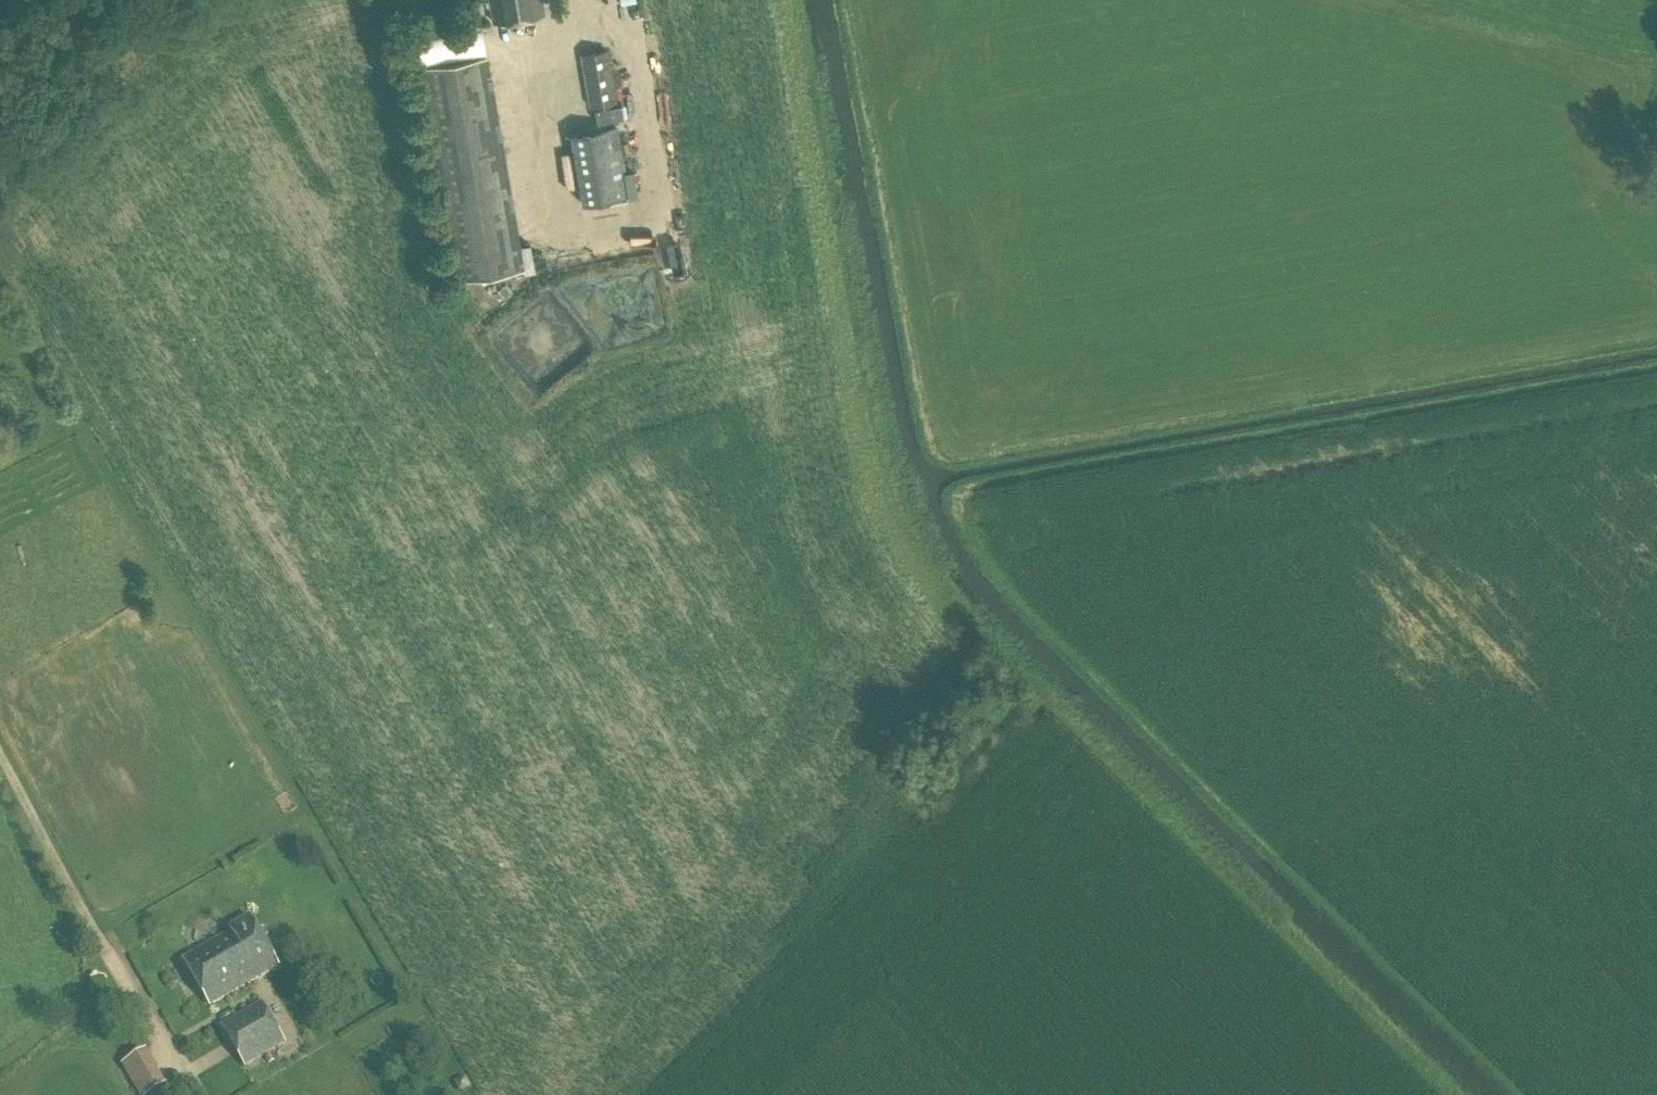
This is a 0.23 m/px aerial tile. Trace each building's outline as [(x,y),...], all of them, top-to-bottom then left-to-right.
[(545,13),(543,0),(490,0),(493,22),(545,13)] [(479,47),(431,54),(462,277),(527,268),(523,234),(512,236),(488,63),(482,64),(479,47)] [(589,106),(616,101),(607,48),(579,53),(589,106)] [(621,105),(594,109),(596,122),(623,117),(621,105)] [(581,203),(629,195),(617,125),(569,133),(581,203)] [(515,389),(552,389),(550,317),(513,318),(515,389)] [(211,1005),(280,965),(251,916),(230,928),(232,931),(184,959),(211,1005)] [(275,1061),(270,1053),(287,1043),(261,1000),(221,1025),(246,1066),(264,1055),(269,1064),(275,1061)] [(167,1085),(147,1049),(121,1064),(138,1094),(149,1094),(167,1085)]
